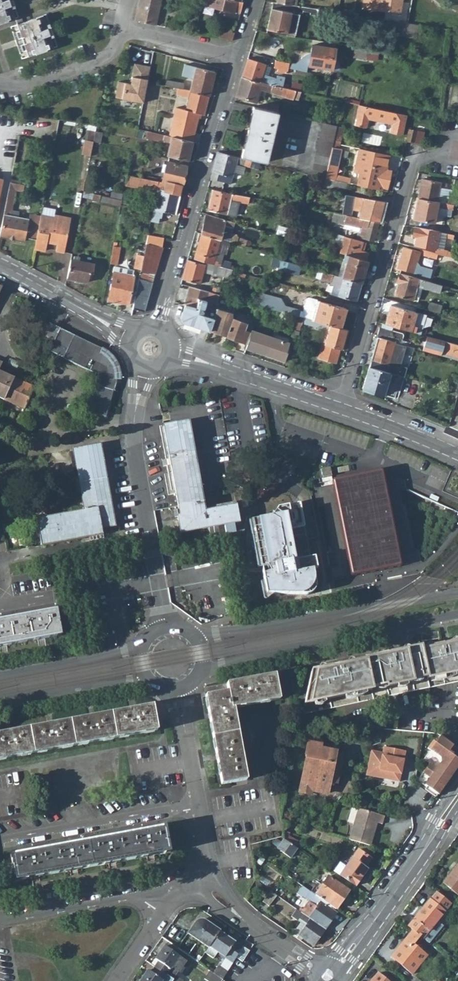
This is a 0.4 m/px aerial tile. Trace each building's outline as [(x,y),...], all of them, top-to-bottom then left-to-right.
[(14,17),(11,8),(14,7),(12,0),(0,0),(0,22),(14,17)] [(135,20),(156,24),(161,0),(139,0),(135,20)] [(241,2),(232,0),(203,0),(202,3),(202,6),(209,8),(235,14),(235,13),(240,14),(243,2),(241,2)] [(401,0),(362,0),(361,8),(399,14),(401,0)] [(291,5),(276,2),(273,2),(268,30),(287,34),(287,36),(295,37),(301,11),(310,12),(310,14),(317,16),(318,9),(296,5),(291,5)] [(46,24),(43,14),(17,23),(19,30),(13,32),(20,51),(26,49),(28,55),(54,46),(51,36),(54,35),(50,23),(46,24)] [(407,22),(394,20),(392,35),(416,38),(418,24),(407,22)] [(234,32),(220,30),(219,37),(232,40),(234,32)] [(332,70),(336,49),(312,45),(309,66),(332,70)] [(264,65),(264,64),(247,59),(241,77),(273,84),(274,77),(267,75),(270,67),(264,65)] [(294,64),(276,60),(275,63),(278,64),(277,72),(288,74),(289,68),(293,69),(294,64)] [(148,83),(150,67),(135,63),(130,84),(118,81),(115,97),(143,103),(148,83)] [(215,71),(196,67),(190,90),(209,95),(215,71)] [(283,84),(285,78),(277,76),(276,83),(283,84)] [(273,84),(241,77),(236,95),(256,102),(259,92),(258,92),(259,89),(297,100),(300,91),(273,84)] [(183,84),(167,80),(165,86),(178,88),(183,89),(183,84)] [(192,142),(199,114),(204,115),(209,95),(190,90),(189,90),(183,89),(178,88),(177,94),(188,97),(185,110),(176,108),(169,136),(192,142)] [(346,99),(342,115),(354,118),(358,102),(346,99)] [(280,105),(267,102),(265,110),(278,113),(279,113),(280,105)] [(405,115),(358,105),(354,125),(365,128),(368,117),(391,123),(389,133),(401,135),(405,115)] [(253,107),(240,157),(252,161),(260,163),(265,164),(278,113),(265,110),(253,107)] [(321,123),(310,175),(311,176),(325,178),(332,142),(334,135),(336,127),(321,123)] [(341,137),(343,128),(337,127),(336,127),(334,135),(341,137)] [(95,131),(86,129),(84,139),(93,141),(95,131)] [(408,141),(414,142),(417,131),(410,129),(408,141)] [(101,143),(103,133),(95,131),(93,141),(101,143)] [(147,131),(146,138),(155,140),(155,139),(157,133),(147,131)] [(417,131),(414,142),(422,144),(424,132),(417,131)] [(188,161),(192,142),(169,136),(157,133),(155,139),(166,142),(170,143),(167,156),(170,156),(188,161)] [(334,135),(332,142),(340,144),(341,137),(334,135)] [(93,141),(84,139),(83,145),(92,147),(93,141)] [(343,149),(339,149),(340,144),(332,142),(325,178),(347,182),(349,183),(350,179),(350,178),(338,175),(343,149)] [(83,145),(81,153),(90,155),(92,147),(83,145)] [(359,172),(356,184),(382,190),(382,186),(387,188),(390,172),(386,171),(390,154),(359,148),(355,171),(359,172)] [(252,161),(240,157),(217,151),(212,172),(218,174),(216,180),(230,184),(235,165),(250,169),(252,161)] [(250,169),(258,171),(260,163),(252,161),(250,169)] [(182,186),(187,166),(167,162),(162,181),(166,182),(182,186)] [(125,184),(147,189),(147,186),(156,188),(158,181),(149,180),(127,175),(125,184)] [(325,178),(323,186),(345,190),(347,182),(325,178)] [(455,204),(457,204),(457,197),(451,196),(452,189),(446,188),(447,183),(422,178),(418,198),(455,204)] [(164,191),(166,183),(158,181),(156,188),(156,189),(164,191)] [(11,215),(12,211),(16,192),(21,193),(21,192),(23,185),(10,182),(9,188),(4,214),(0,232),(0,236),(24,241),(25,238),(28,219),(18,217),(11,215)] [(166,183),(164,191),(180,195),(182,187),(182,186),(166,182),(166,183)] [(156,189),(152,210),(150,220),(157,222),(160,210),(175,214),(180,195),(164,191),(156,189)] [(213,189),(207,209),(227,214),(231,200),(235,201),(249,203),(249,200),(252,201),(253,198),(231,194),(213,189)] [(123,192),(111,190),(110,196),(114,197),(121,199),(123,192)] [(99,200),(101,195),(83,191),(82,197),(99,200)] [(352,209),(361,211),(359,217),(379,220),(384,202),(355,196),(352,209)] [(437,215),(438,207),(449,209),(454,209),(455,204),(418,198),(417,197),(411,226),(414,226),(434,231),(437,215)] [(227,214),(231,215),(235,201),(231,200),(227,214)] [(54,216),(55,208),(42,205),(40,216),(38,226),(35,240),(34,248),(45,251),(47,241),(56,243),(54,252),(63,254),(70,219),(54,216)] [(449,209),(438,207),(437,215),(447,217),(449,209)] [(373,241),(379,220),(359,217),(333,212),(331,221),(343,225),(342,227),(356,231),(355,235),(363,237),(363,239),(373,241)] [(225,219),(206,213),(201,233),(220,238),(225,219)] [(26,238),(29,224),(38,226),(40,216),(30,214),(29,214),(28,219),(25,238),(26,238)] [(35,240),(38,226),(29,224),(26,238),(35,240)] [(455,234),(434,231),(414,226),(412,237),(415,237),(414,243),(415,245),(435,249),(434,252),(447,256),(448,251),(441,249),(444,236),(446,237),(444,243),(451,245),(453,238),(454,238),(455,235),(455,234)] [(158,246),(160,236),(147,233),(145,242),(158,246)] [(201,233),(193,259),(231,270),(232,270),(233,266),(230,265),(231,263),(221,260),(223,253),(217,251),(221,239),(220,238),(201,233)] [(360,250),(363,242),(335,234),(330,250),(345,255),(367,261),(369,253),(360,250)] [(304,249),(306,243),(286,237),(285,243),(304,249)] [(112,242),(109,260),(114,261),(116,261),(119,243),(112,242)] [(145,243),(143,252),(159,256),(162,247),(158,246),(145,242),(145,243)] [(417,265),(421,252),(403,247),(398,268),(429,278),(432,269),(417,265)] [(142,261),(157,265),(159,256),(143,252),(143,256),(142,261)] [(143,256),(136,255),(134,268),(140,269),(142,261),(143,256)] [(361,283),(367,261),(345,255),(343,261),(346,262),(342,278),(361,283)] [(193,259),(188,257),(182,278),(201,284),(205,268),(218,272),(218,274),(230,277),(232,270),(231,270),(193,259)] [(92,273),(94,264),(70,259),(66,278),(87,282),(89,272),(92,273)] [(278,267),(287,270),(289,262),(280,260),(278,267)] [(154,274),(157,265),(142,261),(140,269),(140,270),(154,274)] [(134,270),(118,266),(117,271),(133,275),(134,270)] [(127,305),(134,276),(133,275),(117,271),(114,270),(107,300),(127,305)] [(154,274),(140,270),(138,278),(152,281),(154,274)] [(322,272),(320,279),(330,282),(329,284),(332,285),(329,293),(345,298),(356,302),(361,283),(342,278),(341,277),(322,272)] [(443,285),(442,285),(399,273),(396,283),(398,283),(395,295),(417,301),(421,286),(441,292),(441,291),(443,285)] [(150,288),(152,281),(138,278),(137,285),(150,288)] [(150,288),(137,285),(135,293),(148,296),(150,288)] [(443,285),(441,291),(457,296),(457,290),(443,285)] [(190,286),(184,304),(196,308),(199,299),(206,301),(216,304),(216,303),(218,294),(190,286)] [(146,304),(148,296),(135,293),(134,301),(146,304)] [(231,298),(218,294),(216,303),(217,303),(228,306),(231,298)] [(282,300),(262,295),(259,306),(298,317),(300,310),(286,306),(282,300)] [(300,310),(298,317),(303,318),(312,321),(317,301),(309,298),(307,300),(305,307),(306,310),(303,311),(300,310)] [(184,304),(180,317),(184,322),(209,330),(215,311),(204,307),(206,302),(206,301),(199,299),(196,308),(184,304)] [(132,308),(144,311),(146,304),(134,301),(132,308)] [(347,309),(317,301),(312,321),(341,329),(347,309)] [(425,309),(439,313),(441,305),(427,301),(425,309)] [(228,306),(217,303),(217,305),(216,308),(233,313),(234,308),(228,306)] [(419,313),(391,305),(385,324),(414,332),(419,313)] [(232,318),(226,336),(245,343),(249,332),(244,330),(247,324),(232,318)] [(341,329),(312,321),(303,318),(300,328),(303,329),(304,326),(316,330),(317,328),(326,331),(325,336),(327,337),(321,360),(335,364),(339,349),(343,350),(348,331),(341,329)] [(59,329),(50,324),(44,336),(53,341),(59,329)] [(398,343),(401,333),(380,327),(377,337),(398,343)] [(109,418),(117,388),(118,386),(118,383),(118,379),(118,376),(117,374),(116,370),(115,366),(113,362),(110,359),(107,356),(104,353),(102,352),(103,350),(74,336),(61,330),(54,345),(50,354),(63,360),(92,373),(98,376),(97,382),(89,412),(109,418)] [(286,353),(289,343),(251,330),(245,348),(285,361),(288,353),(286,353)] [(427,336),(424,346),(457,356),(457,345),(427,336)] [(377,337),(369,366),(387,372),(394,347),(402,350),(413,353),(414,348),(413,347),(398,343),(377,337)] [(402,350),(394,347),(387,372),(403,376),(404,369),(397,367),(402,350)] [(369,366),(362,388),(383,395),(388,378),(401,382),(404,382),(405,377),(403,376),(387,372),(369,366)] [(25,409),(35,389),(0,373),(0,397),(25,409)] [(401,382),(388,378),(383,395),(396,399),(401,382)] [(163,425),(169,457),(194,452),(188,421),(186,421),(163,425)] [(75,449),(86,512),(38,520),(41,538),(42,546),(89,538),(104,535),(103,529),(117,527),(103,444),(75,449)] [(169,457),(178,506),(203,502),(194,452),(169,457)] [(331,485),(349,576),(349,577),(350,577),(384,570),(399,567),(400,567),(400,566),(383,475),(382,475),(382,474),(381,474),(332,484),(331,484),(331,485)] [(228,491),(204,496),(205,502),(229,497),(228,491)] [(203,502),(178,506),(180,516),(178,516),(181,533),(211,527),(220,526),(226,524),(228,534),(238,532),(236,523),(242,522),(239,503),(204,509),(203,502)] [(300,502),(293,503),(294,511),(301,509),(300,502)] [(262,574),(266,594),(305,600),(308,599),(310,597),(313,593),(314,590),(314,586),(311,569),(315,567),(314,556),(309,556),(304,525),(301,509),(294,511),(293,503),(278,506),(271,516),(257,519),(266,565),(268,566),(269,571),(262,574)] [(261,566),(266,565),(257,519),(252,520),(254,529),(261,566)] [(41,538),(38,520),(29,521),(32,539),(36,538),(41,538)] [(65,610),(0,621),(0,647),(69,635),(65,610)] [(436,642),(435,635),(419,638),(420,645),(436,642)] [(364,657),(365,661),(314,672),(314,673),(310,674),(302,714),(375,699),(375,698),(382,697),(382,698),(415,692),(415,690),(423,688),(423,690),(457,683),(457,641),(419,650),(418,646),(364,657)] [(228,684),(229,691),(207,696),(225,784),(249,780),(235,708),(280,699),(275,673),(228,684)] [(158,729),(154,705),(0,734),(0,760),(158,729)] [(454,744),(441,735),(437,741),(435,740),(434,740),(428,747),(431,749),(441,756),(442,761),(437,767),(430,762),(423,772),(431,777),(425,785),(439,794),(457,767),(457,758),(453,754),(454,753),(450,750),(454,744)] [(321,748),(321,745),(309,742),(305,756),(307,757),(300,791),(311,794),(312,789),(328,793),(330,781),(337,782),(343,754),(336,753),(336,752),(321,748)] [(370,751),(367,776),(402,780),(404,755),(370,751)] [(290,776),(298,777),(300,769),(292,767),(290,776)] [(354,822),(358,808),(352,806),(348,821),(354,822)] [(371,845),(377,823),(382,824),(385,815),(358,808),(354,822),(349,839),(371,845)] [(170,852),(165,827),(11,856),(16,881),(170,852)] [(287,841),(292,833),(284,830),(282,836),(281,838),(284,839),(287,841)] [(292,857),(297,849),(287,841),(284,839),(278,848),(292,857)] [(344,869),(337,865),(332,873),(338,877),(340,874),(355,885),(368,868),(365,866),(371,858),(358,849),(344,869)] [(262,885),(258,860),(252,860),(255,880),(262,885)] [(443,881),(457,893),(457,862),(443,881)] [(350,890),(329,876),(316,895),(324,900),(336,908),(338,906),(338,907),(350,890)] [(255,880),(257,893),(263,892),(262,885),(255,880)] [(326,928),(337,912),(323,901),(324,900),(316,895),(302,885),(297,893),(302,896),(303,895),(309,899),(318,905),(312,914),(302,908),(300,911),(325,927),(326,928)] [(271,891),(264,902),(271,907),(278,896),(271,891)] [(430,899),(429,898),(407,925),(412,929),(420,936),(422,937),(436,920),(450,902),(437,891),(430,899)] [(318,905),(309,899),(302,908),(312,914),(318,905)] [(301,934),(315,944),(326,928),(325,927),(300,911),(295,918),(299,920),(301,918),(304,919),(306,921),(298,932),(301,934)] [(197,921),(189,933),(209,947),(221,931),(206,921),(203,919),(201,919),(199,920),(197,921)] [(294,934),(299,937),(301,934),(298,932),(306,921),(304,919),(294,934)] [(442,925),(436,920),(422,937),(427,941),(428,942),(442,925)] [(420,949),(414,944),(420,936),(412,929),(390,956),(411,973),(426,954),(420,949)] [(236,941),(221,931),(209,947),(205,953),(215,960),(220,952),(234,962),(237,957),(244,946),(236,941)] [(420,936),(414,944),(420,949),(427,941),(422,937),(420,936)] [(174,980),(175,980),(184,980),(177,975),(187,960),(164,945),(155,958),(158,961),(154,966),(174,980)] [(251,950),(244,946),(237,957),(244,962),(251,950)] [(228,972),(219,965),(213,972),(223,979),(228,972)] [(174,980),(154,966),(150,972),(147,969),(139,980),(173,980),(174,980)] [(205,979),(209,980),(222,980),(223,979),(213,972),(211,971),(205,979)] [(377,973),(370,980),(387,980),(377,973)]
